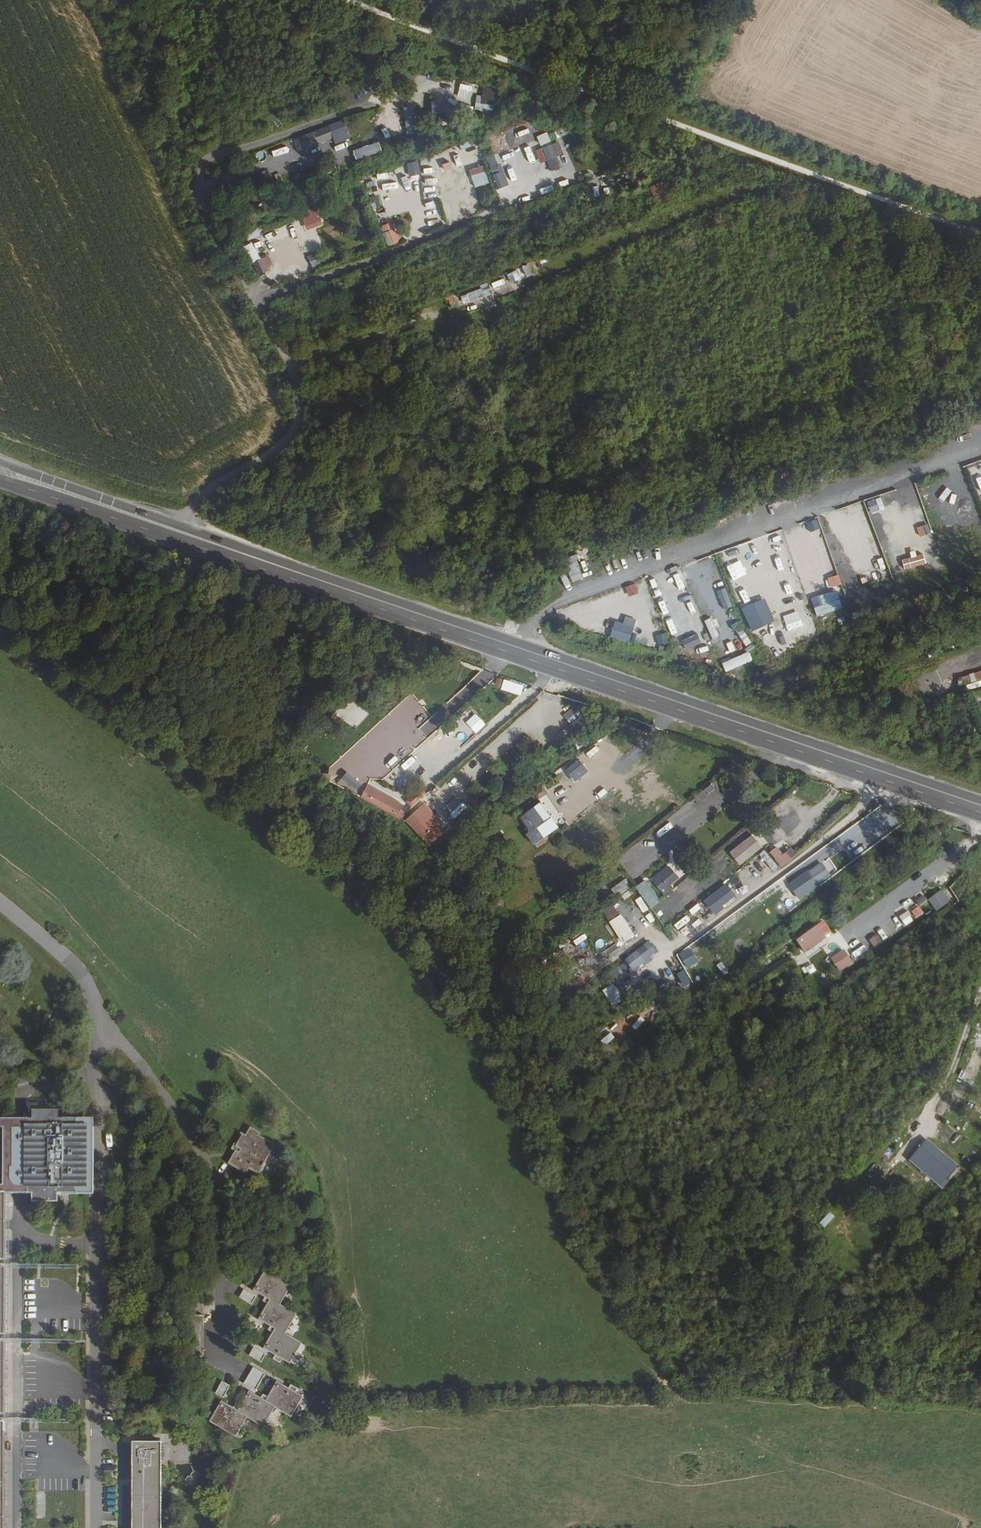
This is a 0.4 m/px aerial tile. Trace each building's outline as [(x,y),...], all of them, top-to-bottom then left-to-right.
[(476,94),(474,110),(492,113),(496,88),(483,86),(481,95),(476,94)] [(431,114),(445,114),(445,101),(431,100),(431,114)] [(415,105),(404,106),(404,134),(416,133),(415,105)] [(342,120),(328,126),(332,137),(334,142),(349,137),(342,120)] [(332,137),(328,126),(293,139),(297,150),(332,137)] [(539,145),(550,142),(547,133),(537,135),(539,145)] [(560,154),(566,153),(563,142),(557,144),(560,154)] [(551,171),(560,168),(552,143),(535,149),(539,163),(548,160),(551,171)] [(275,157),(290,151),(287,145),(273,151),(275,157)] [(350,151),(334,158),(338,166),(353,160),(350,151)] [(495,154),(487,157),(492,174),(500,172),(495,154)] [(442,163),(443,170),(451,169),(450,161),(442,163)] [(490,183),(484,165),(468,170),(474,189),(490,183)] [(368,195),(372,209),(381,206),(377,192),(368,195)] [(323,224),(316,206),(299,212),(305,230),(323,224)] [(380,225),(385,246),(400,242),(394,221),(380,225)] [(249,264),(253,262),(259,274),(273,267),(267,255),(260,259),(252,242),(241,247),(249,264)] [(510,283),(520,279),(516,269),(506,274),(510,283)] [(491,281),(492,287),(503,285),(502,279),(491,281)] [(488,283),(460,295),(463,304),(491,292),(488,283)] [(959,495),(944,496),(946,511),(960,510),(959,495)] [(866,501),(871,519),(880,516),(875,498),(866,501)] [(845,510),(849,524),(860,520),(856,506),(845,510)] [(948,514),(938,516),(947,544),(956,541),(948,514)] [(881,537),(895,533),(891,520),(877,525),(881,537)] [(894,536),(882,539),(885,552),(898,549),(894,536)] [(810,548),(813,562),(827,559),(824,545),(810,548)] [(782,547),(776,549),(782,564),(787,562),(782,547)] [(923,551),(901,556),(904,569),(926,564),(923,551)] [(856,571),(869,566),(864,552),(851,557),(856,571)] [(790,566),(776,571),(780,585),(794,580),(790,566)] [(821,572),(806,576),(810,592),(825,588),(821,572)] [(829,587),(840,585),(838,575),(827,577),(829,587)] [(641,582),(626,586),(628,594),(643,591),(641,582)] [(717,590),(722,608),(731,605),(725,587),(717,590)] [(764,597),(741,608),(751,631),(775,620),(764,597)] [(839,599),(813,606),(816,616),(842,608),(839,599)] [(664,620),(670,634),(684,628),(678,614),(664,620)] [(609,631),(612,622),(593,615),(590,624),(609,631)] [(712,616),(704,619),(708,629),(716,626),(712,616)] [(614,620),(609,636),(629,642),(634,625),(614,620)] [(735,631),(744,646),(750,642),(741,627),(735,631)] [(681,640),(685,650),(702,642),(697,633),(681,640)] [(961,685),(980,679),(980,670),(958,677),(961,685)] [(521,695),(523,684),(503,679),(500,690),(521,695)] [(358,728),(368,709),(346,698),(336,717),(358,728)] [(574,705),(563,715),(570,723),(553,737),(556,740),(584,717),(574,705)] [(594,760),(603,753),(597,743),(587,750),(594,760)] [(462,766),(467,773),(483,763),(479,755),(462,766)] [(564,770),(574,782),(588,771),(579,759),(564,770)] [(538,799),(547,793),(541,784),(532,790),(538,799)] [(363,799),(390,813),(396,801),(369,787),(363,799)] [(417,795),(433,815),(440,810),(424,790),(417,795)] [(433,815),(417,795),(404,805),(427,833),(439,823),(433,815)] [(403,804),(396,801),(390,813),(396,816),(403,804)] [(538,804),(515,822),(535,847),(543,841),(540,838),(555,825),(538,804)] [(800,843),(811,832),(807,827),(795,838),(800,843)] [(762,848),(751,835),(729,854),(740,866),(762,848)] [(853,855),(865,850),(860,838),(848,843),(853,855)] [(791,846),(782,853),(777,845),(768,851),(780,867),(797,854),(791,846)] [(808,872),(807,871),(787,885),(798,901),(818,887),(817,885),(830,876),(821,863),(808,872)] [(715,884),(724,875),(715,866),(706,875),(715,884)] [(671,870),(654,883),(660,891),(667,886),(665,884),(676,876),(671,870)] [(618,893),(629,885),(624,879),(614,886),(618,893)] [(720,880),(701,896),(715,914),(734,897),(720,880)] [(648,884),(639,890),(650,905),(658,898),(648,884)] [(927,900),(936,912),(950,901),(941,889),(927,900)] [(658,898),(650,905),(653,910),(662,903),(658,898)] [(608,920),(623,910),(618,901),(602,911),(608,920)] [(708,920),(714,916),(704,902),(697,906),(708,920)] [(919,906),(911,909),(914,918),(923,914),(919,906)] [(680,934),(705,921),(698,907),(673,921),(680,934)] [(608,921),(621,943),(634,935),(620,913),(608,921)] [(804,951),(824,937),(818,927),(798,942),(804,951)] [(868,939),(873,947),(882,941),(877,933),(868,939)] [(632,972),(657,952),(648,940),(623,960),(632,972)] [(843,948),(829,958),(839,972),(853,963),(843,948)] [(623,965),(615,969),(618,975),(626,971),(623,965)] [(681,990),(691,984),(683,970),(673,976),(681,990)] [(601,990),(612,1007),(623,1000),(612,983),(601,990)] [(22,1132),(22,1129),(26,1129),(26,1121),(13,1121),(0,1121),(0,1132),(22,1132)] [(22,1129),(22,1132),(22,1187),(26,1187),(26,1194),(71,1195),(71,1188),(80,1188),(80,1130),(71,1130),(71,1121),(26,1121),(26,1129),(22,1129)] [(897,1147),(913,1131),(908,1125),(891,1141),(897,1147)] [(250,1171),(258,1176),(274,1149),(257,1139),(259,1135),(250,1130),(245,1138),(240,1135),(233,1146),(237,1149),(227,1164),(247,1176),(250,1171)] [(961,1166),(926,1139),(907,1163),(942,1190),(961,1166)] [(22,1266),(21,1258),(12,1259),(12,1267),(22,1266)] [(290,1287),(264,1272),(253,1291),(269,1300),(258,1319),(273,1328),(262,1347),(289,1363),(300,1344),(284,1334),(295,1316),(279,1306),(290,1287)] [(250,1305),(255,1296),(243,1289),(238,1297),(250,1305)] [(23,1335),(10,1335),(9,1348),(23,1348),(23,1335)] [(260,1362),(264,1353),(253,1347),(248,1355),(260,1362)] [(252,1367),(243,1384),(255,1390),(264,1372),(252,1367)] [(221,1380),(214,1393),(223,1397),(229,1385),(221,1380)] [(219,1401),(207,1420),(234,1436),(245,1417),(262,1427),(274,1407),(289,1416),(300,1397),(277,1383),(265,1402),(248,1392),(236,1411),(219,1401)] [(175,1444),(175,1463),(189,1463),(189,1444),(175,1444)] [(161,1448),(132,1447),(131,1527),(160,1527),(161,1448)] [(35,1519),(45,1519),(45,1494),(35,1494),(35,1519)]
